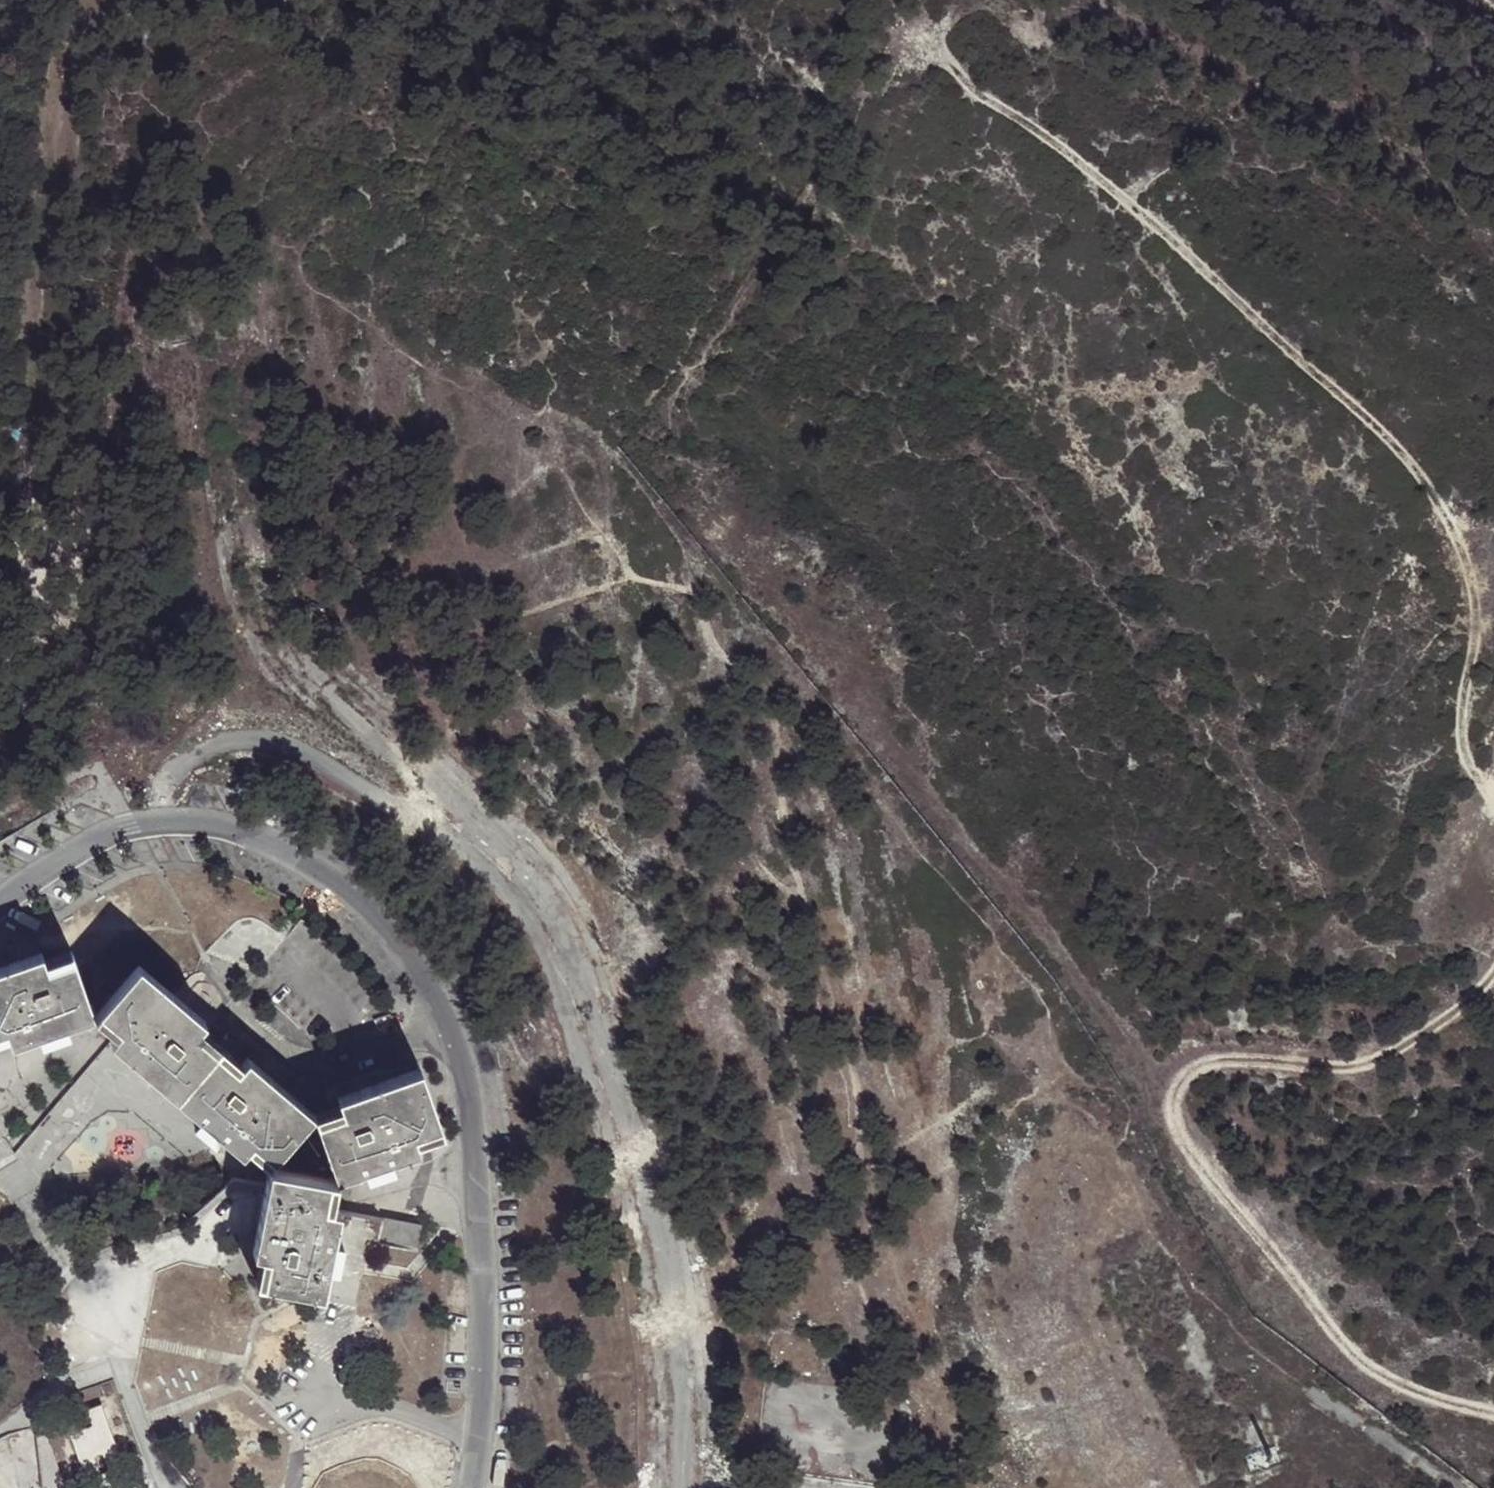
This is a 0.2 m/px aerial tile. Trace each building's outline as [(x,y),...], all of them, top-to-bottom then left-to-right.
[(415,1251),(421,1223),(382,1214),(375,1242),(415,1251)] [(127,1467),(104,1399),(85,1405),(91,1422),(83,1425),(77,1409),(62,1414),(85,1480),(99,1475),(92,1455),(101,1452),(108,1473),(127,1467)]
